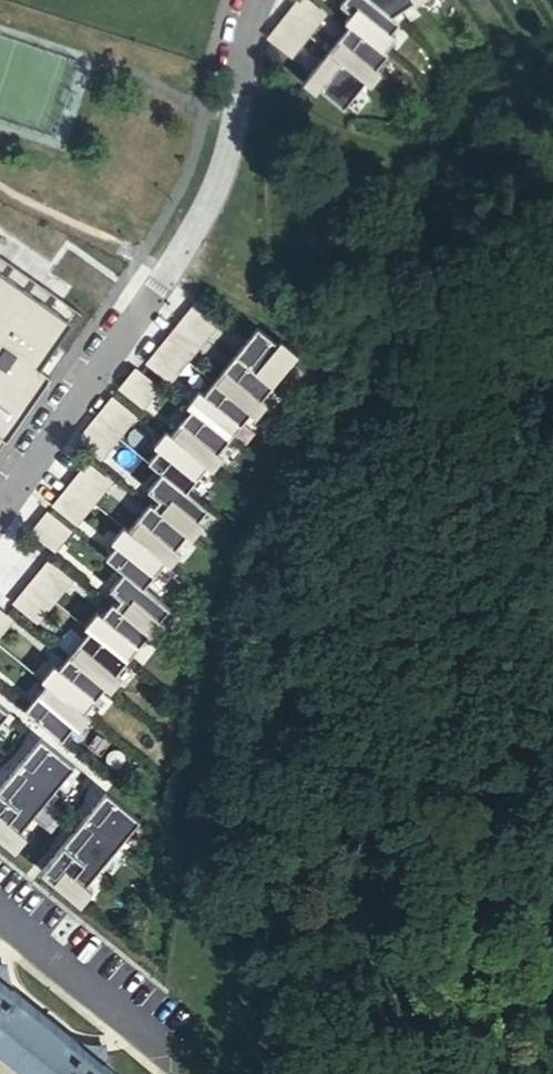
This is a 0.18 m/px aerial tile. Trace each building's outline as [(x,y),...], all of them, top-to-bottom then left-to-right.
[(288,13),(311,32),(324,16),(305,0),(298,0),(288,13)] [(377,0),(342,0),(342,1),(353,10),(347,18),(352,22),(386,49),(398,35),(393,31),(402,20),(393,13),(377,0)] [(393,13),(413,0),(377,0),(393,13)] [(288,13),(275,29),(298,48),(311,32),(288,13)] [(386,49),(352,22),(330,49),(367,79),(372,83),(383,70),(378,66),(389,52),(386,49)] [(367,79),(330,49),(304,80),(317,90),(320,86),(345,106),(367,79)] [(51,375),(40,368),(80,312),(0,256),(0,448),(51,375)] [(223,316),(200,297),(187,312),(210,331),(223,316)] [(201,343),(177,324),(164,340),(188,359),(201,343)] [(258,326),(236,353),(273,383),(298,352),(282,339),(279,343),(258,326)] [(175,375),(188,359),(164,340),(151,356),(175,375)] [(273,383),(236,353),(214,380),(251,411),(256,415),(267,402),(262,398),(273,383)] [(147,401),(160,385),(137,366),(124,382),(147,401)] [(229,437),(251,411),(214,380),(204,392),(199,388),(187,403),(192,407),(229,437)] [(132,420),(108,401),(95,417),(119,437),(132,420)] [(218,451),(229,437),(192,407),(171,433),(208,464),(213,468),(223,455),(218,451)] [(105,452),(119,437),(95,417),(82,433),(105,452)] [(208,464),(171,433),(166,429),(154,444),(159,448),(148,460),(162,472),(186,491),(208,464)] [(84,467),(71,483),(94,502),(107,486),(84,467)] [(186,491),(162,472),(148,489),(159,498),(153,506),(187,533),(192,537),(203,523),(198,519),(207,508),(186,491)] [(71,483),(58,499),(81,518),(94,502),(71,483)] [(175,547),(187,533),(153,506),(149,503),(127,529),(165,560),(170,564),(180,551),(175,547)] [(49,510),(36,525),(60,544),(72,529),(49,510)] [(165,560),(127,529),(123,525),(111,540),(116,544),(105,557),(123,571),(143,587),(165,560)] [(45,566),(32,582),(55,601),(68,585),(45,566)] [(143,587),(123,571),(109,589),(121,598),(115,606),(149,633),(154,637),(165,623),(160,619),(169,608),(143,587)] [(32,582),(19,598),(42,617),(55,601),(32,582)] [(115,606),(111,603),(102,615),(97,611),(85,626),(90,630),(127,660),(149,633),(115,606)] [(8,625),(0,618),(0,635),(8,625)] [(127,660),(90,630),(68,656),(105,686),(110,691),(121,678),(116,674),(127,660)] [(105,686),(68,656),(58,668),(53,665),(41,679),(83,713),(105,686)] [(83,713),(46,683),(24,710),(61,741),(73,726),(79,730),(89,718),(83,713)] [(0,787),(0,815),(20,831),(73,766),(40,738),(0,787)] [(105,793),(52,858),(86,886),(139,820),(105,793)] [(20,831),(0,815),(0,838),(14,849),(25,835),(20,831)] [(91,890),(86,886),(52,858),(41,872),(80,903),(91,890)] [(0,980),(0,1038),(44,1073),(115,1073),(0,980)]
